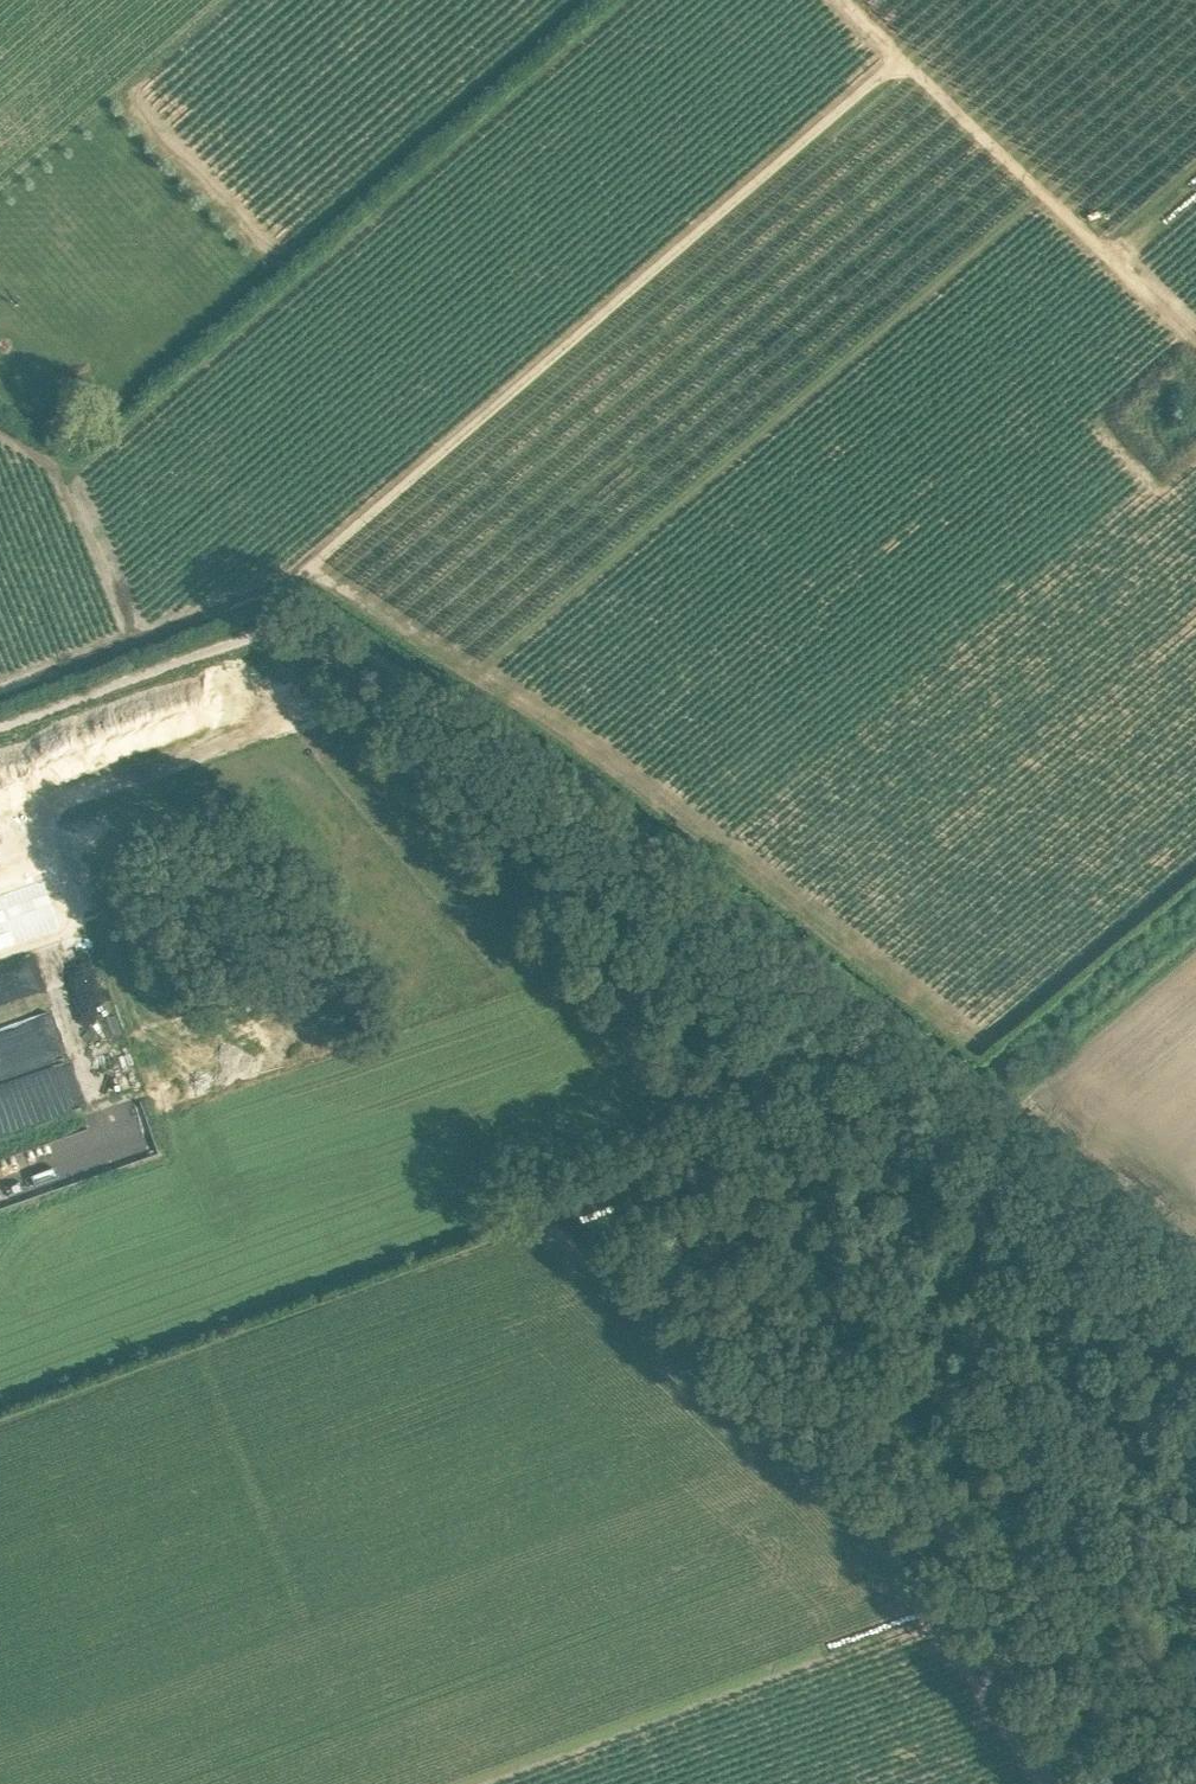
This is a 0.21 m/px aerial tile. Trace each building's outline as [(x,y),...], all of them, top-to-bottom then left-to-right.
[(25,1072),(65,1058),(47,1010),(8,1024),(25,1072)]
